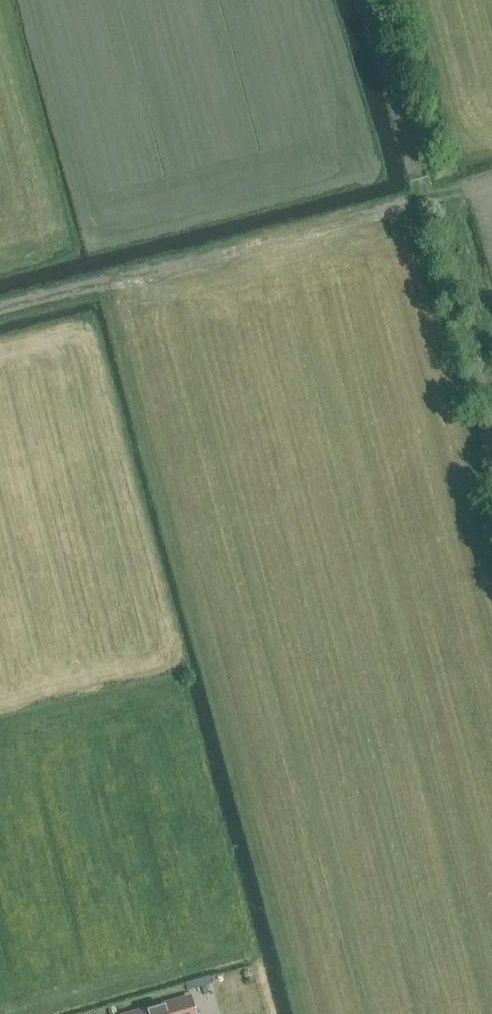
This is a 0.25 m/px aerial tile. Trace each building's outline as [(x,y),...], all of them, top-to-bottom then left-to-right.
[(142,1013),(181,1013),(178,1004),(142,1013)]
